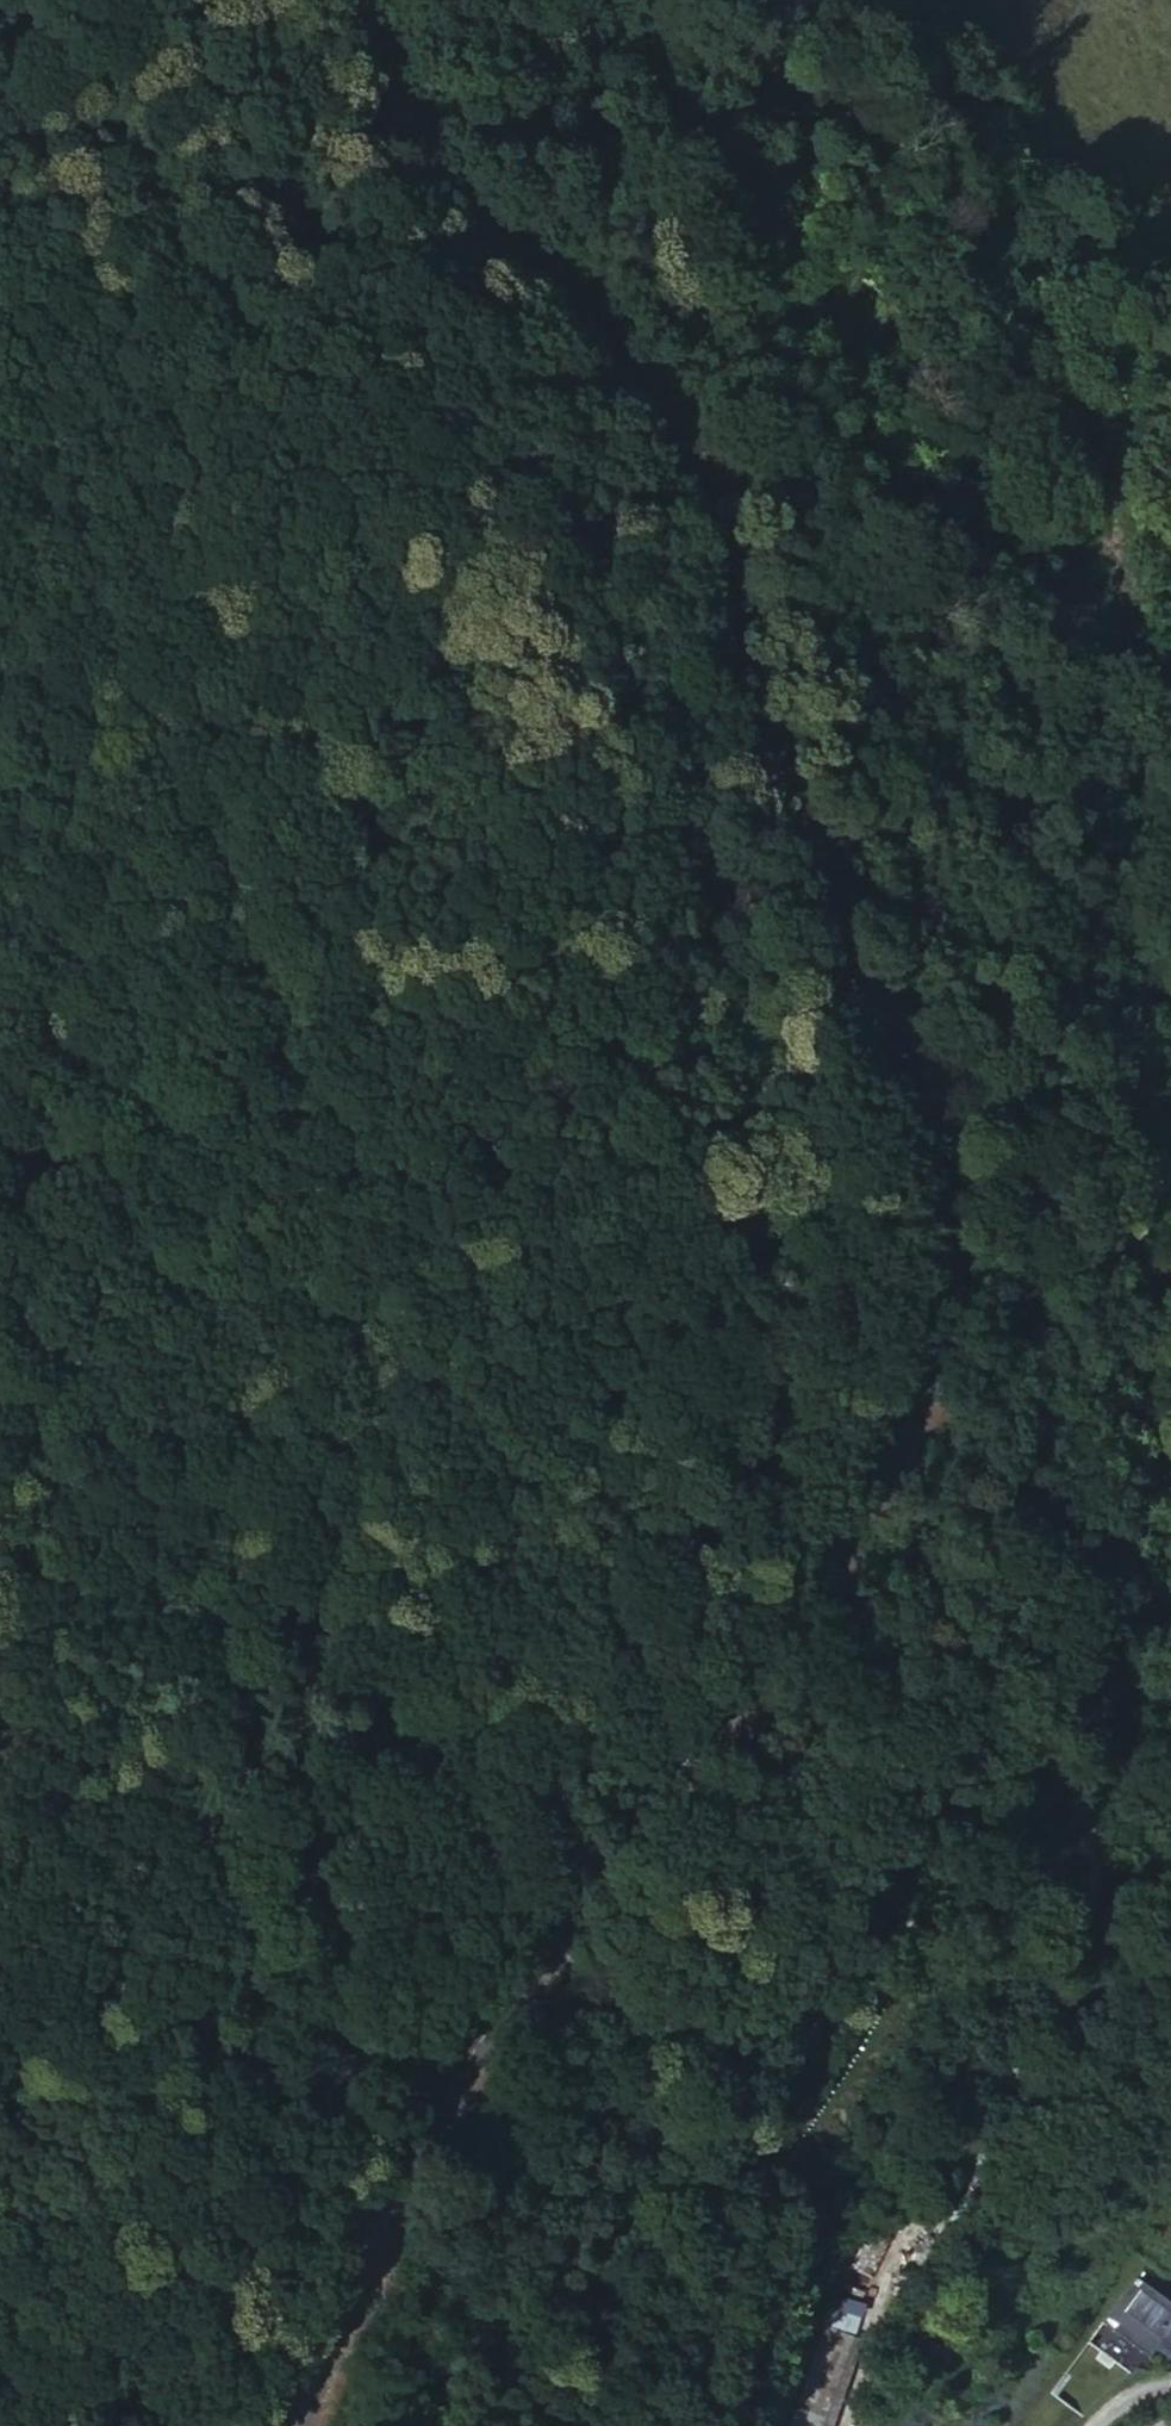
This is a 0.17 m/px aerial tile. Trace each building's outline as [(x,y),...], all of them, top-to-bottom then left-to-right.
[(865,2236),(806,2342),(834,2357),(892,2251),(865,2236)] [(1159,2343),(1170,2328),(1170,2293),(1153,2280),(1126,2319),(1159,2343)] [(1159,2343),(1170,2351),(1170,2328),(1159,2343)]
